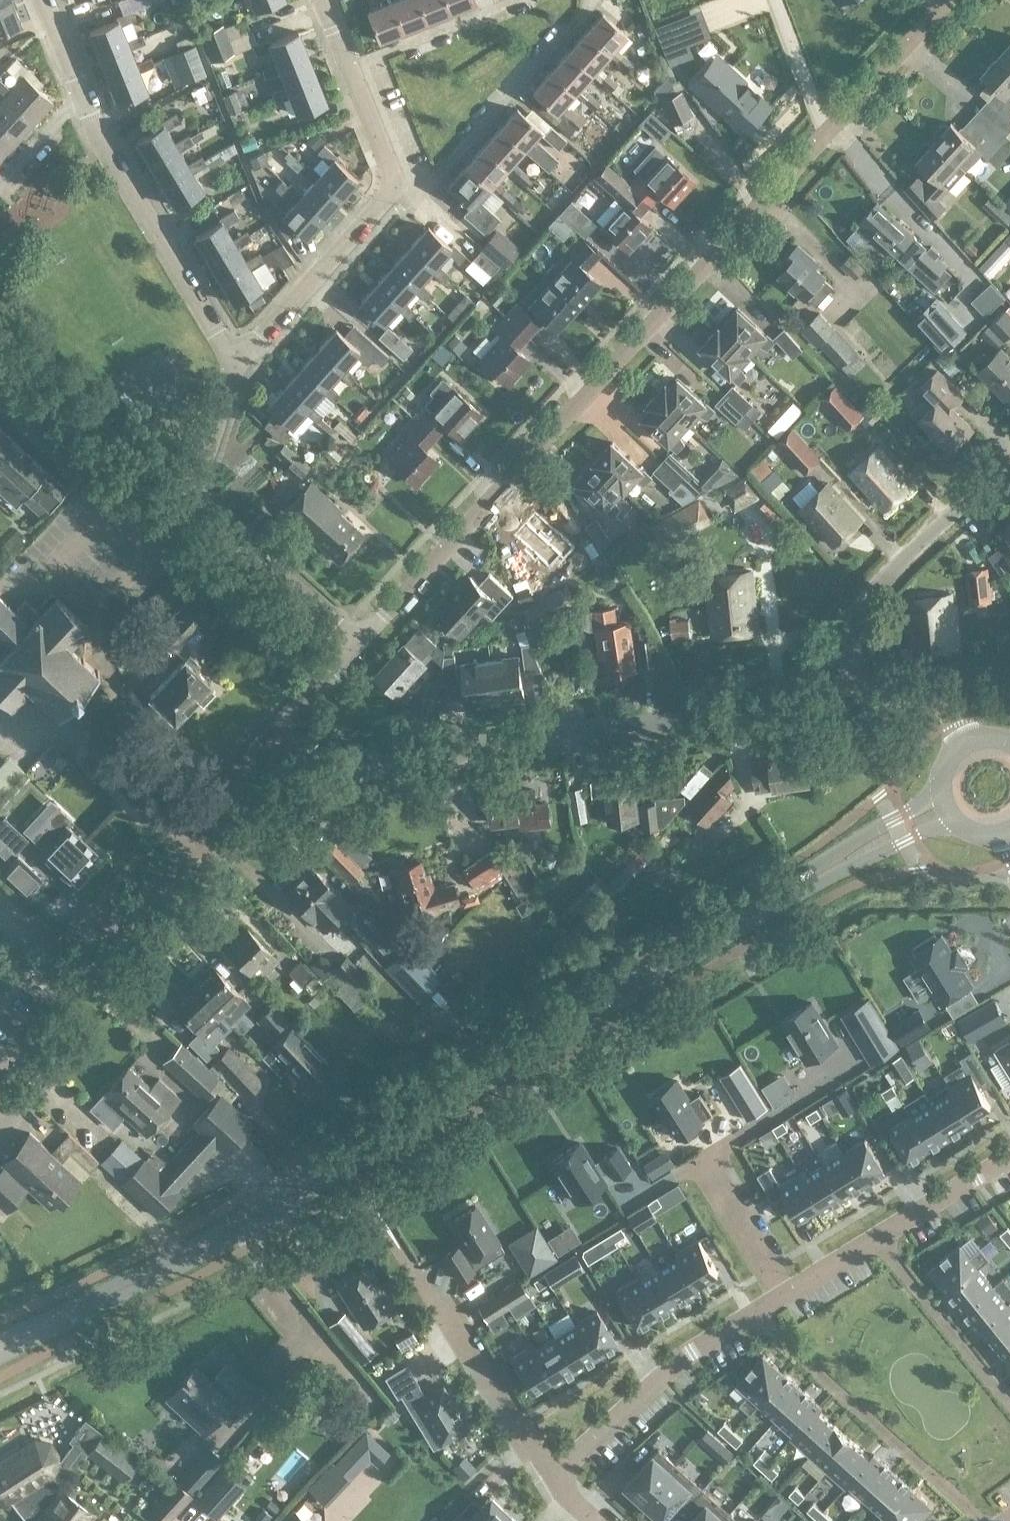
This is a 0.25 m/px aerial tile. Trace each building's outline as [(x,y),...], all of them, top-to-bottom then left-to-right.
[(22,23),(12,0),(0,0),(0,31),(22,23)] [(129,10),(156,0),(125,0),(129,10)] [(256,9),(278,0),(252,0),(256,9)] [(403,30),(391,0),(367,10),(379,40),(403,30)] [(419,0),(392,0),(391,0),(403,30),(427,21),(419,0)] [(447,0),(419,0),(427,21),(451,11),(447,0)] [(451,11),(476,1),(475,0),(447,0),(451,11)] [(627,20),(640,15),(634,1),(622,6),(627,20)] [(216,10),(219,23),(241,18),(238,5),(216,10)] [(117,20),(90,30),(99,54),(129,43),(127,39),(121,25),(136,19),(132,10),(115,17),(117,20)] [(603,13),(585,32),(609,54),(627,71),(627,70),(633,63),(621,53),(633,39),(627,34),(603,13)] [(223,24),(199,34),(210,62),(222,58),(234,53),(229,40),(224,28),(224,27),(223,24)] [(257,44),(252,31),(251,32),(229,40),(234,53),(253,45),(257,44)] [(257,44),(253,45),(256,54),(271,48),(277,62),(279,67),(308,55),(299,31),(269,42),(268,39),(257,44)] [(591,73),(610,90),(617,82),(598,66),(609,54),(585,32),(568,52),(592,73),(591,73)] [(99,54),(109,78),(138,66),(137,63),(131,48),(145,42),(142,33),(127,39),(129,43),(99,54)] [(1009,64),(1009,43),(1000,54),(1009,64)] [(196,45),(171,55),(182,83),(207,73),(196,45)] [(575,92),(593,110),(600,102),(582,85),(591,73),(592,73),(568,52),(551,71),(575,92)] [(980,108),(1007,134),(1009,131),(1009,64),(1000,54),(983,73),(991,81),(980,92),(988,100),(980,108)] [(277,62),(262,69),(266,78),(281,72),(286,86),(288,90),(317,78),(308,55),(279,67),(277,62)] [(138,66),(109,78),(118,102),(129,97),(148,90),(140,72),(155,66),(152,60),(151,57),(137,63),(138,66)] [(5,95),(7,93),(37,120),(54,101),(39,88),(44,82),(29,70),(16,59),(12,63),(7,68),(19,79),(10,89),(0,79),(0,91),(5,95)] [(173,66),(152,72),(157,89),(178,83),(173,66)] [(713,84),(706,92),(727,112),(725,114),(745,132),(769,106),(728,68),(720,77),(719,76),(712,84),(713,84)] [(551,71),(533,91),(544,100),(557,112),(561,116),(574,128),(576,129),(583,121),(564,104),(575,92),(551,71)] [(286,86),(271,92),(272,96),(274,101),(290,95),(298,114),(327,102),(317,78),(288,90),(286,86)] [(206,85),(191,93),(197,103),(211,97),(206,85)] [(249,106),(242,88),(222,95),(229,114),(249,106)] [(688,118),(693,115),(682,90),(661,100),(672,125),(688,118)] [(20,138),(37,120),(7,93),(5,95),(0,101),(0,120),(20,138)] [(500,128),(524,149),(548,171),(558,160),(537,141),(534,144),(531,141),(542,129),(518,108),(500,128)] [(935,131),(935,136),(937,138),(935,141),(959,164),(959,163),(966,169),(982,153),(986,157),(987,155),(1007,134),(980,108),(963,127),(962,126),(959,129),(952,122),(949,126),(946,123),(941,124),(935,131)] [(642,119),(639,123),(647,130),(657,119),(650,111),(642,119)] [(150,162),(177,146),(175,142),(167,129),(180,121),(176,113),(160,122),(161,125),(137,140),(150,162)] [(574,128),(561,116),(554,124),(567,136),(574,128)] [(4,156),(20,138),(0,120),(0,152),(4,156)] [(551,126),(543,136),(558,150),(567,140),(551,126)] [(524,149),(500,128),(483,147),(507,168),(524,149)] [(163,183),(190,167),(188,164),(180,151),(204,136),(201,131),(201,130),(190,136),(189,134),(175,142),(177,146),(150,162),(163,183)] [(240,140),(244,152),(255,148),(250,136),(240,140)] [(919,176),(905,189),(933,219),(947,206),(940,199),(950,187),(966,169),(959,163),(959,164),(935,141),(932,144),(931,145),(929,143),(925,143),(919,150),(919,154),(921,156),(917,160),(924,166),(922,169),(930,177),(925,183),(919,176)] [(319,174),(317,177),(340,198),(358,179),(335,159),(334,158),(336,155),(324,144),(318,152),(330,162),(329,163),(320,173),(319,174)] [(507,168),(483,147),(465,166),(489,188),(507,168)] [(630,185),(629,186),(643,199),(654,187),(662,193),(672,203),(692,181),(666,157),(655,148),(634,169),(640,174),(630,185)] [(1009,164),(1009,149),(993,158),(1000,170),(1009,164)] [(225,158),(220,150),(204,160),(207,164),(209,168),(225,158)] [(268,161),(264,151),(250,157),(254,167),(268,161)] [(288,151),(284,155),(288,158),(286,160),(288,161),(299,171),(300,170),(312,182),(302,193),(300,196),(324,217),(340,198),(317,177),(319,174),(307,163),(305,166),(304,166),(292,156),(288,151)] [(203,189),(193,172),(207,164),(202,156),(188,164),(190,167),(163,183),(176,206),(203,189)] [(769,174),(765,157),(754,160),(758,177),(769,174)] [(198,178),(210,200),(243,182),(230,160),(198,178)] [(647,228),(649,226),(632,211),(643,199),(629,186),(630,185),(606,163),(594,176),(625,204),(604,227),(628,249),(639,238),(642,239),(649,231),(647,228)] [(489,188),(465,166),(448,186),(471,207),(464,215),(485,234),(500,218),(479,200),(489,188)] [(532,178),(522,169),(515,177),(526,186),(526,185),(532,178)] [(273,201),(267,208),(286,238),(296,227),(306,236),(324,217),(300,196),(302,193),(290,183),(288,185),(282,180),(275,188),(283,195),(293,203),(286,211),(285,212),(273,201)] [(515,198),(505,188),(498,195),(509,205),(515,198)] [(558,213),(584,237),(596,224),(571,200),(558,213)] [(860,222),(897,255),(915,235),(879,202),(860,222)] [(220,221),(195,236),(208,259),(235,242),(233,239),(225,225),(239,217),(234,209),(218,218),(220,221)] [(428,226),(411,245),(434,266),(437,264),(447,252),(454,258),(459,262),(465,256),(453,245),(452,247),(428,226)] [(497,229),(481,247),(504,268),(520,249),(497,229)] [(235,242),(208,259),(221,280),(248,264),(246,261),(238,247),(252,239),(249,234),(247,231),(233,239),(235,242)] [(552,281),(578,306),(600,282),(587,271),(601,255),(579,235),(564,250),(573,258),(552,281)] [(981,251),(970,241),(964,248),(975,258),(981,251)] [(268,266),(289,254),(283,244),(262,256),(265,261),(264,261),(268,266)] [(434,266),(411,245),(394,264),(418,285),(420,282),(430,270),(442,281),(448,274),(437,264),(434,266)] [(805,299),(807,297),(816,305),(833,285),(824,277),(825,276),(810,262),(814,259),(798,245),(792,252),(796,256),(779,275),(805,299)] [(942,271),(948,265),(937,256),(940,253),(932,246),(930,248),(927,246),(909,266),(936,291),(949,277),(942,271)] [(492,275),(499,266),(481,250),(473,259),(492,275)] [(265,261),(262,256),(260,252),(246,261),(248,264),(221,280),(234,302),(262,286),(252,269),(264,261),(265,261)] [(841,265),(855,279),(865,268),(850,254),(841,265)] [(418,285),(394,264),(377,283),(401,304),(403,301),(414,289),(425,300),(432,293),(420,282),(418,285)] [(476,268),(470,278),(488,291),(495,281),(476,268)] [(578,306),(552,281),(529,306),(556,330),(578,306)] [(377,283),(360,302),(384,323),(397,308),(409,319),(413,314),(415,312),(403,301),(401,304),(377,283)] [(495,305),(507,292),(500,286),(489,298),(495,305)] [(913,317),(943,352),(967,331),(936,296),(913,317)] [(505,316),(528,337),(540,324),(517,303),(505,316)] [(455,306),(447,315),(451,318),(456,322),(464,313),(455,306)] [(749,354),(749,353),(759,343),(768,347),(773,341),(739,309),(721,327),(721,328),(749,354)] [(1006,309),(990,325),(1004,340),(1009,334),(1009,313),(1006,309)] [(820,311),(800,329),(817,347),(820,344),(841,367),(841,366),(858,351),(836,326),(835,327),(820,311)] [(476,315),(460,337),(468,343),(484,321),(476,315)] [(528,337),(505,316),(494,327),(502,335),(480,359),(507,383),(529,360),(517,349),(528,337)] [(388,356),(353,325),(343,335),(336,329),(319,348),(342,369),(345,366),(355,354),(367,365),(373,358),(381,365),(388,356)] [(387,326),(378,337),(403,359),(413,348),(387,326)] [(721,328),(721,327),(719,326),(701,346),(739,381),(745,375),(739,366),(750,355),(749,353),(749,354),(721,328)] [(802,349),(785,329),(776,337),(793,357),(802,349)] [(990,358),(984,352),(972,363),(1006,397),(1009,393),(1009,355),(1002,347),(990,358)] [(356,377),(345,366),(342,369),(319,348),(302,367),(325,388),(328,385),(338,373),(350,384),(356,377)] [(302,367),(285,386),(309,407),(311,404),(321,393),(333,403),(340,395),(328,385),(325,388),(302,367)] [(938,403),(922,419),(937,434),(931,440),(931,443),(939,452),(943,452),(949,446),(952,449),(972,430),(952,410),(964,398),(951,386),(937,372),(922,387),(938,403)] [(657,394),(688,423),(699,412),(707,416),(713,410),(679,378),(670,387),(667,383),(657,394)] [(865,414),(861,410),(836,384),(819,399),(847,430),(865,414)] [(296,430),(291,426),(304,412),(316,422),(323,415),(311,404),(309,407),(285,386),(268,405),(276,412),(264,426),(284,443),(296,430)] [(725,395),(744,412),(752,404),(733,386),(725,395)] [(414,417),(430,432),(441,419),(459,436),(480,413),(453,388),(432,411),(425,404),(414,417)] [(688,423),(657,394),(647,404),(651,408),(642,417),(677,449),(683,443),(678,434),(688,423)] [(744,412),(725,395),(717,403),(736,421),(744,412)] [(430,432),(414,417),(403,429),(410,436),(389,459),(416,483),(437,460),(419,443),(430,432)] [(777,418),(768,428),(778,436),(787,427),(777,418)] [(347,428),(339,421),(333,428),(341,435),(347,428)] [(301,454),(321,437),(309,422),(288,438),(301,454)] [(67,490),(0,427),(0,488),(16,503),(22,497),(43,516),(67,490)] [(778,442),(805,471),(820,458),(793,428),(778,442)] [(594,462),(595,463),(596,463),(624,488),(623,489),(625,490),(636,478),(645,483),(650,476),(613,441),(594,462)] [(296,480),(309,466),(284,443),(275,453),(287,464),(283,468),(296,480)] [(885,509),(912,483),(879,446),(851,471),(885,509)] [(682,480),(685,483),(694,474),(671,453),(663,462),(682,480)] [(706,486),(709,489),(739,474),(723,457),(700,481),(706,486)] [(750,469),(760,480),(772,469),(763,458),(750,469)] [(682,480),(663,462),(655,470),(674,488),(682,480)] [(613,499),(623,489),(624,488),(596,463),(595,463),(578,482),(613,514),(619,508),(613,499)] [(706,486),(694,476),(686,485),(697,495),(706,486)] [(342,510),(311,481),(281,514),(312,542),(314,540),(338,562),(364,534),(340,512),(342,510)] [(774,482),(767,491),(780,501),(787,493),(774,482)] [(862,519),(828,482),(801,507),(834,544),(862,519)] [(700,499),(645,527),(656,549),(711,520),(700,499)] [(535,511),(513,534),(526,546),(523,550),(535,561),(538,558),(549,568),(560,556),(564,560),(575,548),(535,511)] [(597,518),(587,525),(593,534),(601,547),(611,541),(597,518)] [(1000,547),(1004,553),(1009,561),(1009,540),(1000,547)] [(614,569),(608,559),(598,565),(604,575),(614,569)] [(993,602),(989,567),(966,570),(970,604),(993,602)] [(752,570),(706,575),(712,635),(759,630),(752,570)] [(471,576),(454,594),(452,592),(435,611),(461,634),(484,608),(494,617),(515,595),(490,573),(479,584),(471,576)] [(569,607),(559,589),(525,609),(535,627),(569,607)] [(39,697),(58,715),(72,700),(84,712),(97,698),(84,686),(98,671),(80,654),(84,650),(84,641),(79,636),(88,626),(52,592),(36,609),(25,599),(16,608),(21,612),(19,614),(0,597),(0,696),(12,707),(21,698),(25,702),(35,702),(39,697)] [(952,594),(906,599),(913,653),(958,648),(952,594)] [(696,596),(696,610),(708,610),(708,596),(696,596)] [(616,607),(592,611),(583,612),(585,628),(590,630),(600,628),(607,674),(638,669),(631,623),(618,624),(616,607)] [(159,636),(175,652),(202,624),(185,608),(159,636)] [(670,618),(672,637),(691,635),(689,619),(676,620),(676,617),(670,618)] [(876,624),(878,637),(890,636),(889,623),(876,624)] [(419,627),(405,643),(376,674),(398,694),(433,656),(443,664),(445,650),(419,627)] [(654,639),(639,641),(642,666),(658,664),(654,639)] [(543,670),(531,643),(523,644),(527,672),(543,670)] [(456,654),(445,656),(442,684),(460,682),(456,654)] [(210,683),(195,668),(199,664),(189,655),(150,696),(175,720),(196,698),(203,704),(215,691),(208,685),(210,683)] [(519,655),(491,659),(497,699),(525,695),(519,655)] [(565,659),(567,676),(572,675),(572,679),(578,679),(577,674),(579,674),(577,657),(565,659)] [(469,703),(497,699),(491,659),(464,663),(469,703)] [(426,683),(420,716),(433,718),(438,685),(426,683)] [(757,789),(810,782),(806,753),(753,761),(757,789)] [(729,760),(687,807),(710,827),(734,800),(727,795),(737,784),(736,783),(729,760)] [(677,786),(690,797),(710,775),(697,764),(677,786)] [(641,804),(637,805),(636,797),(633,771),(604,774),(605,779),(591,780),(592,796),(606,794),(610,823),(642,820),(643,829),(661,827),(661,826),(666,826),(687,804),(686,795),(657,798),(658,802),(641,804)] [(548,803),(536,805),(534,788),(490,793),(493,823),(537,818),(537,825),(550,824),(548,803)] [(31,793),(20,800),(27,813),(38,806),(31,793)] [(0,821),(0,853),(5,857),(12,850),(17,854),(29,839),(4,816),(0,821)] [(89,873),(82,866),(96,851),(66,824),(59,817),(49,827),(50,828),(44,834),(50,841),(40,851),(70,879),(70,878),(78,885),(89,873)] [(363,871),(335,842),(324,853),(352,882),(363,871)] [(639,861),(652,853),(646,844),(633,852),(639,861)] [(524,845),(517,850),(534,876),(541,872),(524,845)] [(495,847),(462,869),(475,888),(500,872),(508,867),(495,847)] [(18,856),(2,874),(27,897),(43,879),(18,856)] [(389,870),(388,872),(397,901),(401,899),(407,918),(439,908),(439,905),(458,900),(453,883),(434,889),(429,873),(425,874),(421,860),(396,868),(389,870)] [(508,867),(500,872),(517,899),(535,888),(521,867),(519,868),(515,862),(508,867)] [(349,904),(345,900),(312,866),(311,867),(308,864),(305,864),(299,870),(299,874),(301,876),(298,879),(335,918),(349,904)] [(610,897),(624,880),(615,873),(601,890),(610,897)] [(323,929),(335,918),(298,879),(297,880),(295,878),(291,878),(285,884),(285,887),(287,889),(286,891),(323,929)] [(391,962),(385,968),(412,996),(418,989),(424,995),(440,979),(423,961),(435,950),(406,920),(395,932),(408,946),(406,947),(392,962),(391,962)] [(278,960),(248,928),(227,948),(249,972),(259,962),(267,971),(278,960)] [(917,952),(912,955),(941,1003),(972,984),(962,968),(967,965),(957,948),(952,951),(942,936),(938,939),(935,934),(914,947),(917,952)] [(335,965),(323,978),(370,1025),(383,1012),(367,997),(372,992),(361,980),(366,975),(346,955),(335,965)] [(300,960),(288,971),(302,986),(314,975),(300,960)] [(204,978),(195,986),(231,1023),(233,1025),(241,1034),(253,1021),(243,1011),(250,1004),(244,998),(211,963),(200,973),(204,978)] [(231,1023),(195,986),(189,992),(183,990),(172,1000),(200,1029),(188,1041),(206,1060),(219,1047),(215,1043),(233,1025),(231,1023)] [(868,999),(843,1015),(872,1063),(898,1047),(868,999)] [(1006,1020),(994,999),(959,1019),(971,1040),(1006,1020)] [(256,1020),(276,1041),(293,1025),(294,1023),(274,1002),(256,1020)] [(812,1002),(783,1019),(808,1060),(837,1043),(812,1002)] [(919,1008),(891,1025),(902,1044),(930,1027),(919,1008)] [(271,1048),(262,1056),(280,1075),(289,1067),(286,1063),(287,1061),(306,1081),(327,1062),(326,1062),(327,1061),(293,1025),(276,1041),(275,1041),(275,1040),(269,1045),(271,1048)] [(911,1051),(922,1044),(918,1037),(907,1044),(911,1051)] [(995,1049),(1009,1073),(1009,1040),(995,1049)] [(182,1041),(162,1062),(205,1101),(224,1080),(182,1041)] [(230,1045),(211,1062),(246,1098),(264,1081),(230,1045)] [(963,1063),(944,1075),(949,1083),(950,1085),(950,1086),(970,1118),(991,1105),(981,1089),(992,1083),(972,1051),(960,1058),(963,1063)] [(902,1055),(894,1059),(906,1081),(915,1075),(902,1055)] [(721,1075),(720,1076),(747,1119),(768,1107),(741,1063),(740,1063),(741,1065),(722,1076),(721,1075)] [(181,1097),(173,1091),(159,1077),(151,1086),(129,1066),(117,1080),(134,1095),(132,1097),(142,1105),(143,1105),(145,1107),(150,1101),(164,1115),(181,1097)] [(134,1095),(117,1080),(105,1093),(126,1113),(124,1115),(146,1135),(164,1115),(150,1101),(145,1107),(143,1105),(142,1105),(132,1097),(134,1095)] [(657,1093),(652,1096),(678,1137),(703,1121),(703,1120),(713,1114),(700,1093),(690,1100),(677,1080),(672,1083),(657,1092),(657,1093)] [(949,1083),(927,1097),(931,1103),(932,1102),(952,1135),(973,1122),(970,1118),(950,1086),(950,1085),(949,1083)] [(886,1099),(897,1093),(892,1084),(882,1091),(886,1099)] [(856,1105),(847,1089),(833,1097),(840,1109),(843,1114),(857,1106),(856,1105)] [(143,1160),(123,1183),(158,1215),(180,1192),(177,1189),(217,1145),(226,1153),(253,1124),(230,1102),(221,1094),(210,1106),(194,1123),(200,1128),(168,1163),(158,1174),(143,1160)] [(952,1135),(932,1102),(931,1103),(911,1115),(931,1147),(952,1135)] [(97,1117),(111,1129),(122,1115),(108,1103),(97,1117)] [(822,1115),(817,1107),(806,1114),(811,1122),(822,1115)] [(931,1147),(911,1115),(890,1128),(910,1161),(931,1147)] [(788,1129),(783,1120),(773,1127),(777,1135),(788,1129)] [(51,1151),(29,1131),(1,1162),(3,1165),(0,1168),(0,1204),(7,1211),(28,1187),(50,1207),(59,1198),(62,1202),(82,1180),(99,1161),(89,1151),(69,1133),(51,1151)] [(885,1171),(865,1138),(844,1151),(864,1184),(885,1171)] [(580,1141),(552,1159),(578,1199),(606,1181),(604,1178),(613,1173),(615,1176),(631,1166),(618,1146),(602,1156),(604,1160),(596,1165),(580,1141)] [(864,1184),(844,1151),(824,1164),(844,1197),(864,1184)] [(844,1197),(824,1164),(804,1176),(803,1177),(821,1205),(820,1205),(822,1210),(844,1197)] [(770,1167),(758,1174),(774,1201),(785,1194),(799,1218),(820,1205),(821,1205),(803,1177),(804,1176),(801,1172),(781,1185),(770,1167)] [(652,1210),(663,1204),(658,1196),(647,1202),(652,1210)] [(647,1202),(627,1215),(636,1231),(657,1219),(654,1215),(652,1210),(647,1202)] [(459,1246),(443,1255),(458,1279),(504,1250),(476,1205),(450,1222),(464,1244),(459,1247),(459,1246)] [(988,1230),(996,1223),(988,1213),(980,1219),(988,1230)] [(625,1235),(620,1227),(610,1233),(614,1241),(625,1235)] [(1009,1241),(1009,1230),(1008,1227),(1000,1233),(1008,1243),(1009,1241)] [(539,1229),(515,1244),(532,1271),(556,1257),(539,1229)] [(604,1248),(614,1241),(610,1233),(599,1240),(604,1248)] [(718,1272),(699,1239),(676,1253),(679,1257),(680,1256),(697,1285),(698,1285),(718,1272)] [(949,1291),(978,1267),(979,1268),(990,1259),(981,1247),(969,1256),(960,1244),(930,1268),(949,1291)] [(552,1287),(583,1268),(574,1255),(544,1274),(549,1282),(552,1287)] [(697,1285),(680,1256),(679,1257),(659,1269),(679,1302),(700,1289),(698,1285),(697,1285)] [(383,1291),(377,1282),(378,1281),(368,1265),(338,1285),(364,1325),(394,1306),(384,1290),(383,1291)] [(964,1309),(993,1286),(979,1268),(978,1267),(949,1291),(964,1309)] [(679,1302),(659,1269),(639,1281),(658,1314),(679,1302)] [(549,1282),(544,1274),(533,1280),(538,1288),(549,1282)] [(658,1314),(639,1281),(637,1277),(615,1290),(637,1327),(658,1314)] [(520,1281),(500,1293),(505,1301),(509,1307),(529,1295),(520,1281)] [(982,1325),(1008,1304),(1008,1303),(993,1286),(964,1309),(979,1329),(983,1326),(982,1325)] [(500,1293),(479,1307),(488,1321),(509,1308),(500,1293)] [(1009,1334),(1009,1302),(1008,1303),(1008,1304),(982,1325),(983,1326),(998,1344),(1009,1334)] [(616,1343),(596,1311),(575,1324),(595,1356),(616,1343)] [(344,1312),(329,1324),(361,1363),(376,1350),(344,1312)] [(595,1356),(575,1324),(555,1337),(575,1369),(595,1356)] [(998,1344),(1009,1359),(1009,1334),(998,1344)] [(555,1337),(535,1349),(534,1349),(552,1378),(551,1378),(553,1382),(575,1369),(555,1337)] [(552,1378),(534,1349),(535,1349),(532,1345),(510,1358),(530,1391),(551,1378),(552,1378)] [(414,1357),(420,1369),(439,1359),(432,1347),(414,1357)] [(759,1402),(785,1374),(763,1354),(738,1383),(749,1393),(739,1403),(750,1413),(760,1403),(759,1402)] [(207,1431),(220,1417),(229,1425),(259,1391),(226,1361),(209,1380),(195,1367),(187,1377),(186,1376),(184,1378),(187,1381),(174,1395),(190,1409),(189,1410),(195,1416),(193,1418),(207,1431)] [(467,1426),(442,1386),(425,1397),(417,1384),(418,1383),(406,1365),(386,1377),(397,1396),(401,1394),(425,1433),(432,1429),(440,1442),(451,1435),(454,1439),(468,1431),(465,1427),(467,1426)] [(777,1418),(803,1390),(785,1374),(759,1402),(760,1403),(777,1418)] [(795,1434),(817,1410),(818,1410),(821,1407),(803,1390),(777,1418),(794,1434),(795,1434)] [(810,1454),(835,1426),(818,1410),(817,1410),(795,1434),(794,1434),(791,1437),(810,1454)] [(138,1461),(103,1433),(86,1420),(71,1439),(73,1441),(60,1457),(61,1458),(60,1462),(69,1475),(87,1452),(123,1480),(138,1461)] [(734,1431),(724,1422),(718,1429),(727,1438),(734,1431)] [(828,1470),(853,1442),(835,1426),(810,1454),(828,1470)] [(377,1466),(390,1452),(366,1430),(334,1464),(332,1462),(308,1488),(326,1504),(369,1458),(377,1466)] [(743,1439),(734,1431),(727,1438),(737,1446),(743,1439)] [(60,1462),(61,1458),(60,1457),(52,1443),(34,1439),(0,1460),(0,1504),(9,1506),(13,1504),(27,1520),(91,1520),(96,1514),(60,1487),(69,1475),(60,1462)] [(849,1482),(871,1458),(870,1457),(853,1442),(828,1470),(846,1487),(849,1483),(849,1482)] [(203,1455),(181,1479),(194,1491),(216,1467),(215,1466),(221,1460),(208,1449),(203,1455)] [(657,1449),(624,1486),(642,1502),(675,1465),(657,1449)] [(866,1499),(892,1470),(873,1454),(870,1457),(871,1458),(849,1482),(849,1483),(866,1499)] [(769,1463),(760,1455),(754,1462),(763,1470),(769,1463)] [(223,1467),(194,1499),(216,1519),(245,1487),(244,1486),(251,1478),(232,1461),(231,1460),(225,1468),(223,1467)] [(779,1471),(769,1463),(763,1470),(772,1478),(779,1471)] [(675,1465),(642,1502),(660,1518),(677,1498),(686,1506),(702,1489),(675,1465)] [(323,1519),(325,1520),(354,1520),(391,1486),(376,1470),(323,1519)] [(884,1515),(910,1486),(892,1470),(866,1499),(884,1514),(884,1515)] [(193,1495),(176,1480),(145,1514),(153,1520),(170,1520),(193,1495)] [(798,1502),(805,1495),(795,1486),(789,1494),(798,1502)] [(931,1506),(910,1486),(884,1515),(884,1514),(877,1520),(918,1520),(931,1506)] [(689,1520),(721,1520),(729,1513),(702,1489),(686,1506),(695,1514),(689,1520)] [(449,1520),(499,1520),(507,1513),(490,1496),(468,1519),(459,1511),(449,1520)] [(270,1500),(265,1506),(274,1514),(279,1507),(270,1500)] [(816,1518),(823,1511),(813,1503),(807,1510),(816,1518)] [(253,1520),(254,1520),(268,1520),(272,1516),(263,1507),(253,1520)] [(285,1520),(306,1520),(295,1510),(285,1520)] [(832,1520),(823,1511),(816,1518),(820,1520),(831,1520),(832,1520)] [(721,1520),(738,1520),(729,1513),(721,1520)]
